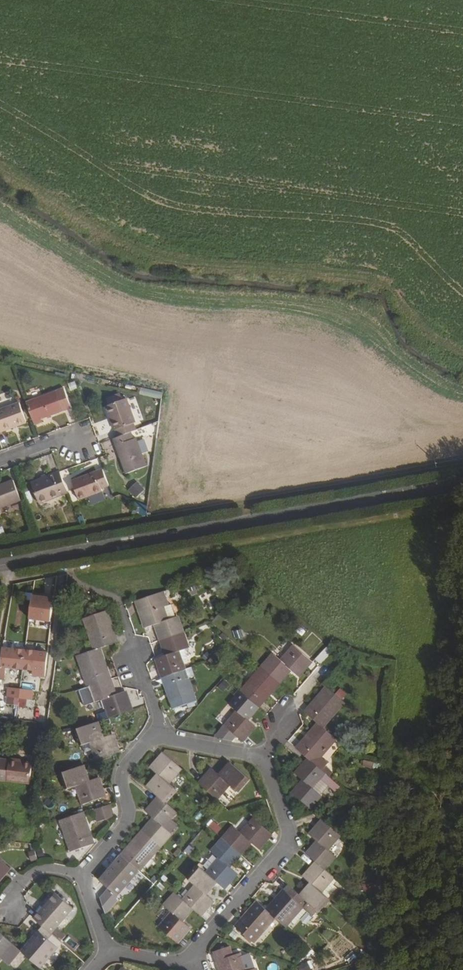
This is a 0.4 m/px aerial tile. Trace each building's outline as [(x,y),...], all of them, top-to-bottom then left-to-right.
[(64,388),(26,402),(35,425),(42,422),(41,419),(71,409),(64,388)] [(126,399),(106,406),(118,437),(131,432),(137,430),(134,423),(135,422),(126,399)] [(0,410),(0,433),(27,423),(19,403),(0,410)] [(118,437),(113,439),(116,447),(119,446),(123,455),(119,456),(125,473),(147,466),(136,439),(134,440),(131,432),(118,437)] [(103,470),(72,481),(79,500),(103,491),(103,489),(109,486),(103,470)] [(60,472),(31,483),(39,503),(68,493),(60,472)] [(0,485),(0,508),(21,500),(13,480),(0,485)] [(138,481),(130,490),(139,498),(147,489),(138,481)] [(34,593),(30,618),(57,622),(61,598),(34,593)] [(161,593),(136,602),(139,610),(146,627),(155,624),(161,640),(182,632),(177,617),(166,620),(160,602),(164,601),(161,593)] [(105,611),(85,618),(96,650),(99,648),(117,642),(105,611)] [(182,632),(161,640),(167,656),(157,660),(164,677),(184,670),(178,653),(188,649),(182,632)] [(275,654),(264,667),(280,682),(291,669),(298,675),(311,661),(295,646),(282,661),(275,654)] [(2,647),(0,664),(0,671),(6,672),(7,667),(23,669),(25,650),(2,647)] [(96,650),(78,656),(89,687),(110,679),(99,648),(96,650)] [(25,650),(23,669),(33,670),(32,675),(45,676),(48,653),(25,650)] [(315,689),(323,669),(314,665),(306,685),(315,689)] [(280,682),(264,667),(242,692),(258,707),(280,682)] [(184,670),(164,677),(174,708),(195,701),(184,670)] [(110,679),(89,687),(94,702),(104,699),(110,717),(132,710),(126,691),(116,695),(110,679)] [(221,679),(217,688),(224,691),(228,682),(221,679)] [(326,687),(306,712),(319,724),(323,727),(344,703),(326,687)] [(20,689),(8,688),(7,697),(18,698),(19,698),(20,689)] [(33,691),(20,689),(19,698),(32,699),(33,691)] [(243,740),(255,725),(248,719),(258,707),(242,692),(231,704),(238,711),(226,725),(214,738),(228,741),(235,733),(243,740)] [(98,722),(77,729),(82,745),(91,742),(98,760),(118,753),(112,734),(103,737),(98,722)] [(323,727),(319,724),(297,749),(309,759),(313,763),(335,738),(323,727)] [(181,769),(165,755),(152,769),(160,776),(149,789),(160,799),(165,803),(177,790),(169,783),(181,769)] [(30,783),(33,762),(0,758),(0,759),(0,779),(30,783)] [(333,791),(338,785),(325,773),(313,763),(309,759),(295,774),(302,780),(292,793),(308,806),(318,794),(312,788),(320,779),(326,785),(333,791)] [(361,760),(360,766),(378,770),(379,764),(361,760)] [(213,769),(199,784),(217,800),(230,785),(237,790),(247,779),(231,765),(221,776),(213,769)] [(82,766),(62,773),(68,789),(78,785),(84,803),(104,796),(98,779),(87,782),(82,766)] [(318,794),(326,785),(320,779),(312,788),(318,794)] [(165,803),(160,799),(147,813),(154,820),(144,832),(160,846),(170,834),(163,827),(176,812),(165,803)] [(116,814),(112,802),(95,808),(99,820),(116,814)] [(82,812),(62,820),(71,849),(92,842),(82,812)] [(211,819),(205,824),(215,835),(221,829),(211,819)] [(235,826),(223,840),(242,855),(253,842),(260,847),(272,834),(255,819),(243,832),(235,826)] [(339,834),(323,820),(310,835),(318,842),(308,854),(317,862),(324,868),(334,856),(326,849),(339,834)] [(144,832),(122,857),(138,870),(160,846),(144,832)] [(242,855),(223,840),(213,851),(220,858),(207,873),(218,882),(225,888),(238,873),(231,867),(242,855)] [(138,870),(122,857),(101,881),(117,895),(138,870)] [(9,868),(0,860),(0,878),(9,868)] [(324,868),(317,862),(304,877),(313,884),(302,897),(306,900),(317,910),(328,897),(322,892),(334,877),(324,868)] [(207,873),(199,866),(189,879),(197,886),(184,900),(194,909),(201,915),(214,901),(207,894),(218,882),(207,873)] [(302,897),(290,886),(268,911),(274,917),(284,925),(306,900),(302,897)] [(184,900),(176,894),(166,905),(173,912),(161,925),(179,941),(191,927),(184,921),(194,909),(184,900)] [(57,895),(35,919),(45,928),(51,933),(72,909),(57,895)] [(268,911),(259,903),(238,927),(254,941),(274,917),(268,911)] [(45,928),(23,952),(39,966),(61,941),(51,933),(45,928)] [(13,944),(0,933),(0,958),(1,957),(9,964),(21,951),(13,944)] [(69,937),(65,942),(74,948),(78,942),(69,937)] [(239,954),(233,956),(230,946),(214,952),(218,961),(223,959),(225,965),(221,966),(222,969),(245,969),(239,954)] [(266,968),(269,969),(276,969),(278,966),(270,961),(266,968)] [(298,969),(313,969),(308,961),(296,966),(298,969)]
